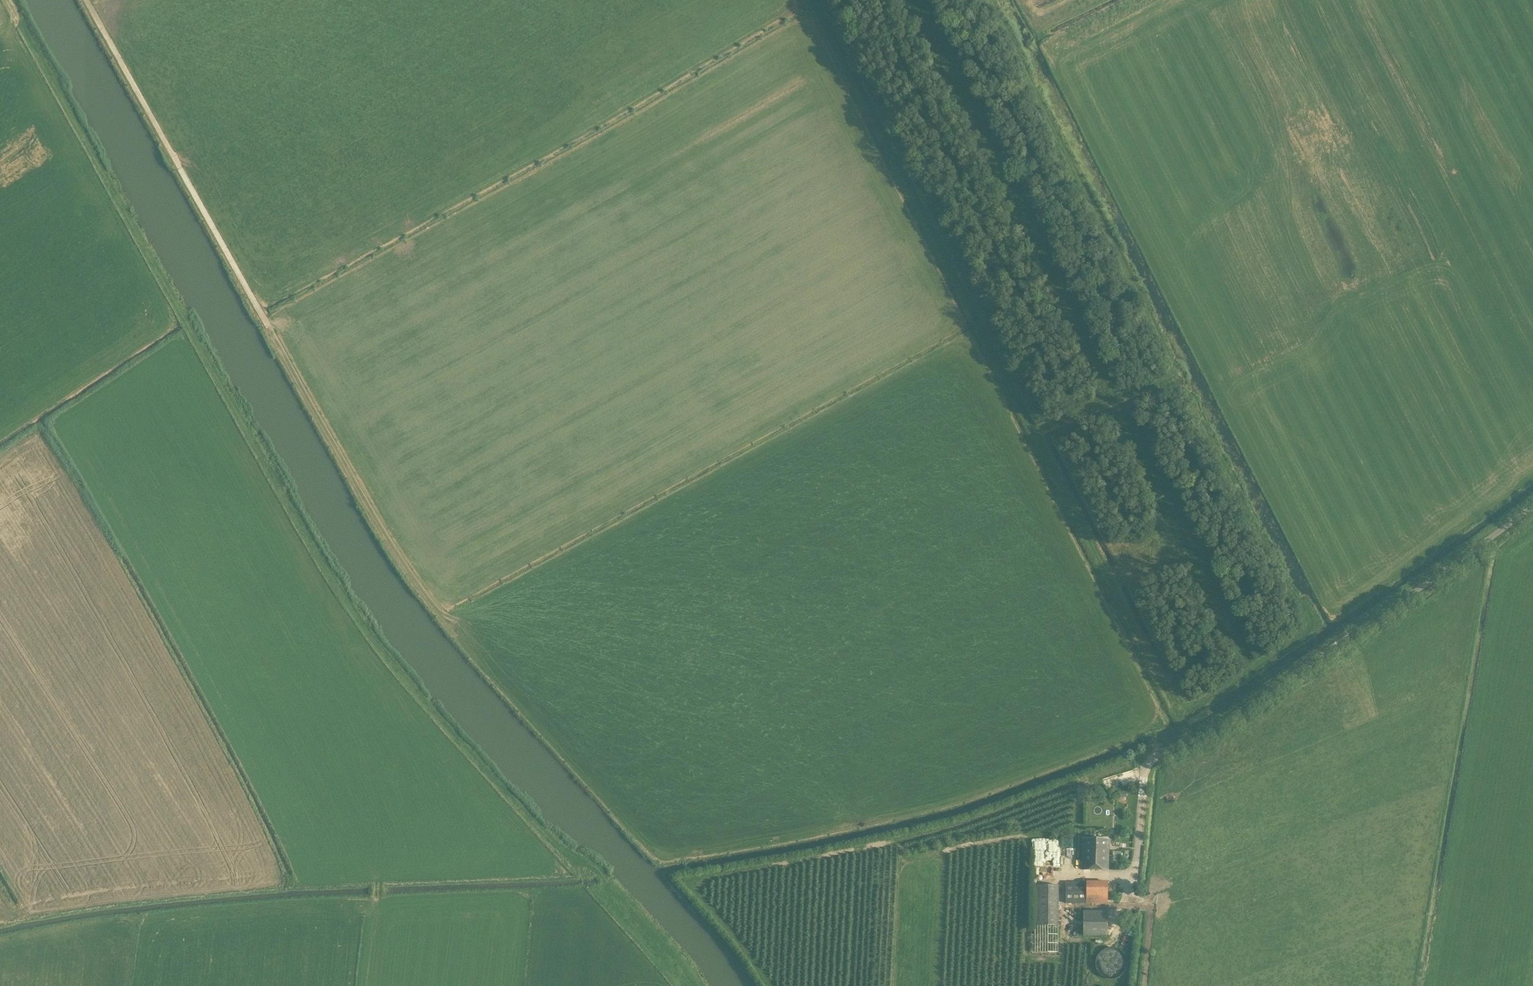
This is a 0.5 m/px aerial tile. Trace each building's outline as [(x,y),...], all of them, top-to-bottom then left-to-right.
[(1105,789),(1138,782),(1135,770),(1102,778),(1105,789)] [(1083,839),(1083,869),(1109,869),(1109,840),(1083,839)] [(1066,904),(1086,904),(1108,904),(1108,882),(1066,882),(1066,904)] [(1059,926),(1059,885),(1037,885),(1037,925),(1059,926)] [(1107,913),(1083,913),(1083,933),(1107,933),(1107,913)] [(1101,949),(1098,967),(1116,971),(1120,953),(1101,949)]
